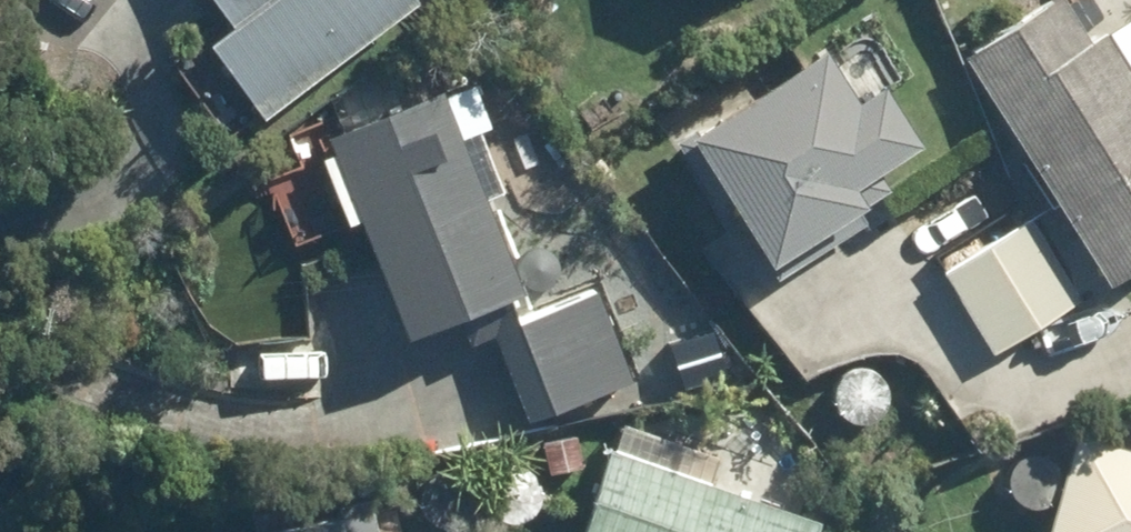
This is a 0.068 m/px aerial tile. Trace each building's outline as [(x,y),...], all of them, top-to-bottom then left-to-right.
[(230,33),(206,51),(255,121),(413,7),(408,0),(206,0),(230,33)] [(961,59),(1104,287),(1130,270),(1130,80),(1104,37),(1090,47),(1060,0),(1054,0),(961,59)] [(717,111),(668,141),(713,213),(724,206),(766,273),(887,195),(877,178),(917,151),(879,93),(855,109),(820,54),(721,118),(717,111)] [(471,181),(456,143),(486,130),(466,80),(325,139),(332,155),(315,163),(343,229),(354,224),(401,342),(455,320),(467,348),(492,337),(528,425),(629,384),(594,295),(515,326),(505,301),(518,296),(480,202),(501,194),(492,173),(471,181)] [(940,274),(991,356),(1078,300),(1027,218),(940,274)] [(705,487),(715,459),(615,425),(578,531),(815,531),(817,525),(705,487)] [(1075,436),(1045,531),(1130,531),(1130,454),(1075,436)] [(576,440),(540,446),(545,474),(580,468),(576,440)] [(365,502),(338,509),(340,522),(302,531),(372,531),(365,502)]
